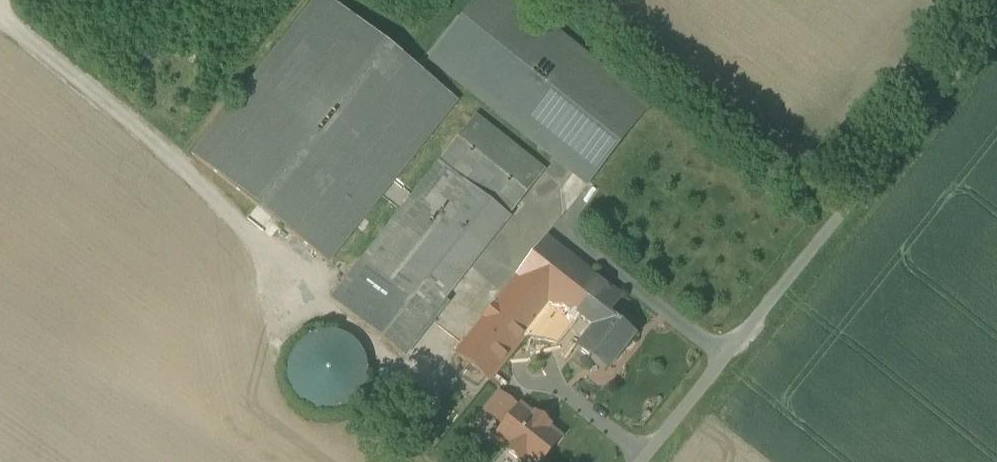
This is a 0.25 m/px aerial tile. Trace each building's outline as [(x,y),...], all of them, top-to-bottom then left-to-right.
[(330,264),(453,108),(317,0),(194,156),(330,264)] [(430,61),(587,185),(640,117),(492,0),(478,0),(430,61)] [(544,171),(476,117),(440,163),(508,216),(544,171)] [(440,163),(374,247),(443,302),(509,217),(508,216),(440,163)] [(603,285),(545,239),(517,275),(518,275),(456,353),(491,381),(528,333),(552,303),(573,319),(574,320),(578,315),(603,285)] [(443,302),(374,247),(333,298),(402,353),(443,302)] [(603,285),(578,315),(595,328),(578,350),(605,372),(635,336),(608,315),(621,299),(603,285)] [(573,319),(552,303),(528,333),(557,339),(573,319)] [(351,351),(337,343),(323,341),(310,344),(298,351),(290,362),(285,375),(286,390),(292,403),(301,412),(313,419),(323,420),(336,419),(350,411),(359,401),(364,384),(363,370),(359,362),(351,351)]
